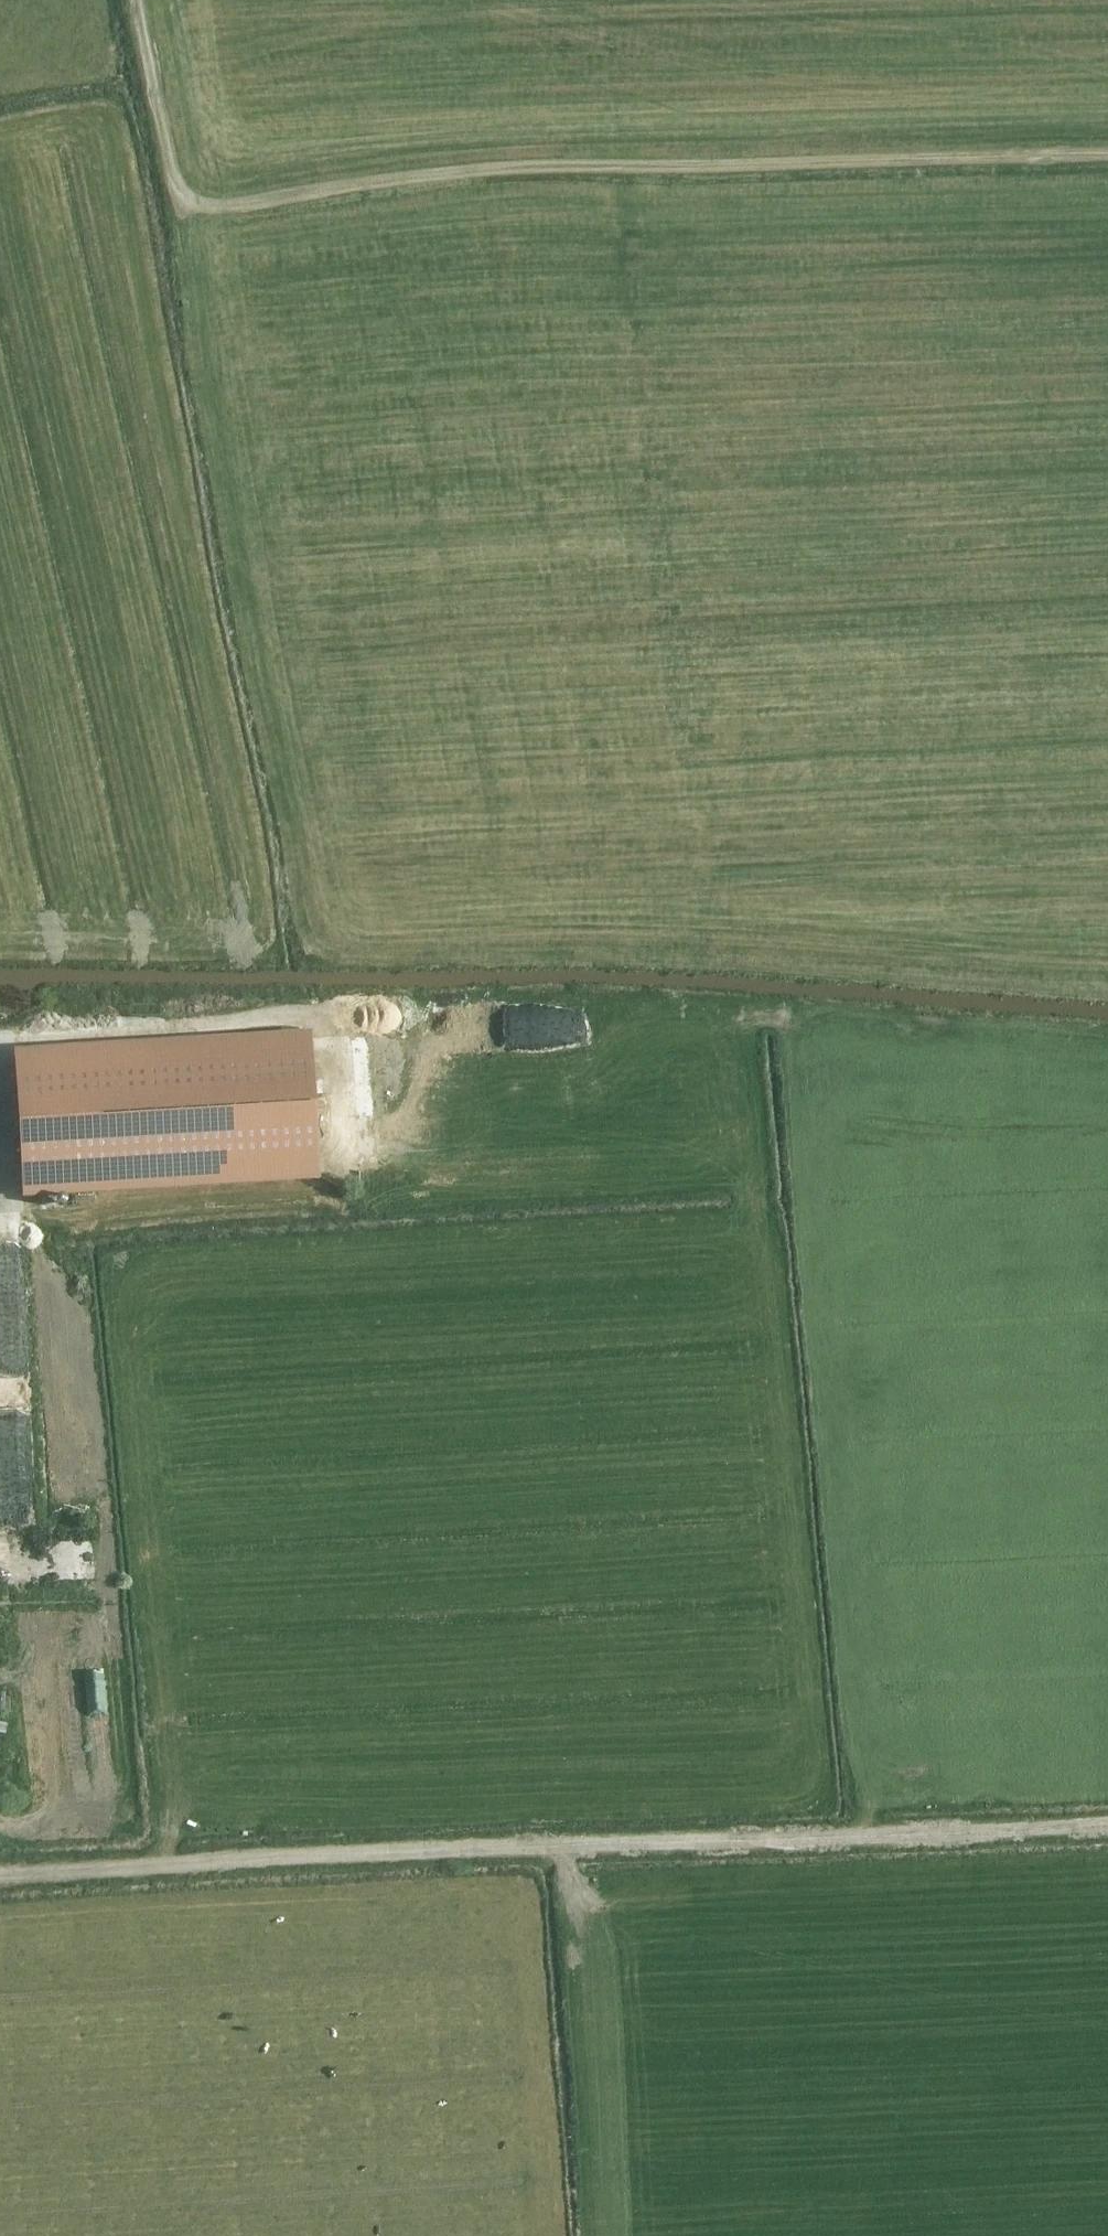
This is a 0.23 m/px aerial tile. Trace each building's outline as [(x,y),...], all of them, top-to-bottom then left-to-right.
[(315,1032),(15,1050),(24,1200),(324,1182),(315,1032)]
